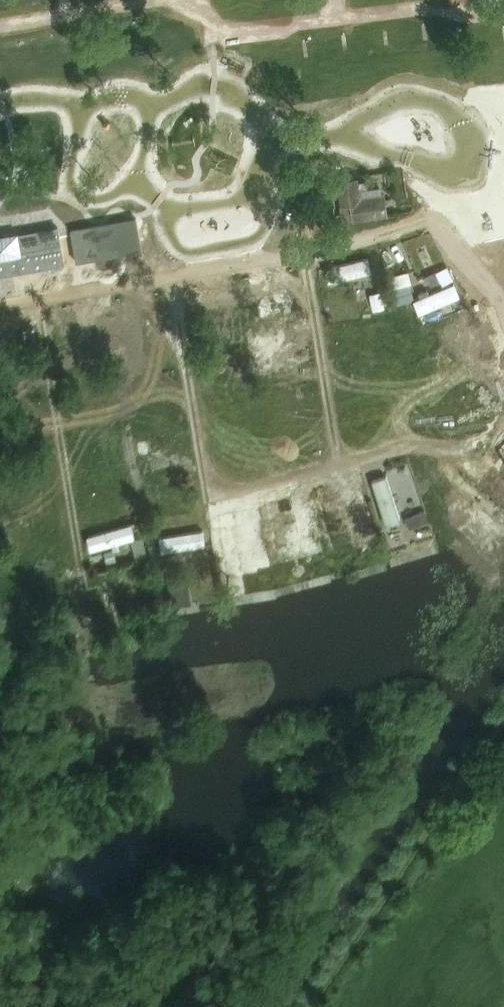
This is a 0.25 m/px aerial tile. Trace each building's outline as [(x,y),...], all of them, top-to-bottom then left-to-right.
[(375,92),(397,133),(411,126),(414,132),(436,121),(411,73),(375,92)] [(266,109),(246,113),(248,123),(268,120),(266,109)] [(366,180),(359,182),(358,178),(336,182),(340,206),(351,204),(353,222),(388,216),(385,195),(382,196),(380,186),(368,189),(366,180)] [(0,232),(0,289),(101,270),(91,216),(0,232)] [(490,262),(503,257),(503,230),(482,236),(490,262)] [(468,241),(470,255),(484,253),(482,239),(468,241)] [(337,279),(374,272),(371,255),(334,262),(337,279)] [(393,286),(412,281),(409,268),(390,272),(393,286)] [(418,311),(462,299),(458,282),(413,294),(418,311)] [(410,285),(393,289),(397,304),(414,300),(410,285)] [(305,339),(268,345),(271,364),(308,357),(305,339)] [(150,468),(181,465),(180,452),(149,454),(150,468)] [(405,514),(424,507),(407,463),(388,471),(405,514)] [(327,530),(372,517),(359,472),(314,485),(327,530)] [(382,522),(399,519),(392,472),(374,475),(382,522)] [(290,548),(284,524),(299,520),(291,491),(263,498),(276,551),(290,548)] [(452,521),(473,539),(481,530),(503,550),(503,526),(466,492),(455,504),(461,510),(452,521)] [(225,570),(241,569),(236,508),(220,510),(225,570)] [(410,526),(430,519),(426,508),(406,515),(410,526)] [(89,546),(138,537),(135,521),(86,530),(89,546)] [(160,534),(163,550),(210,541),(207,526),(160,534)] [(297,538),(303,556),(322,550),(315,532),(297,538)] [(120,560),(134,558),(132,545),(118,547),(120,560)] [(170,576),(175,606),(195,602),(189,572),(170,576)] [(127,592),(137,589),(135,581),(119,586),(124,601),(129,599),(127,592)]
